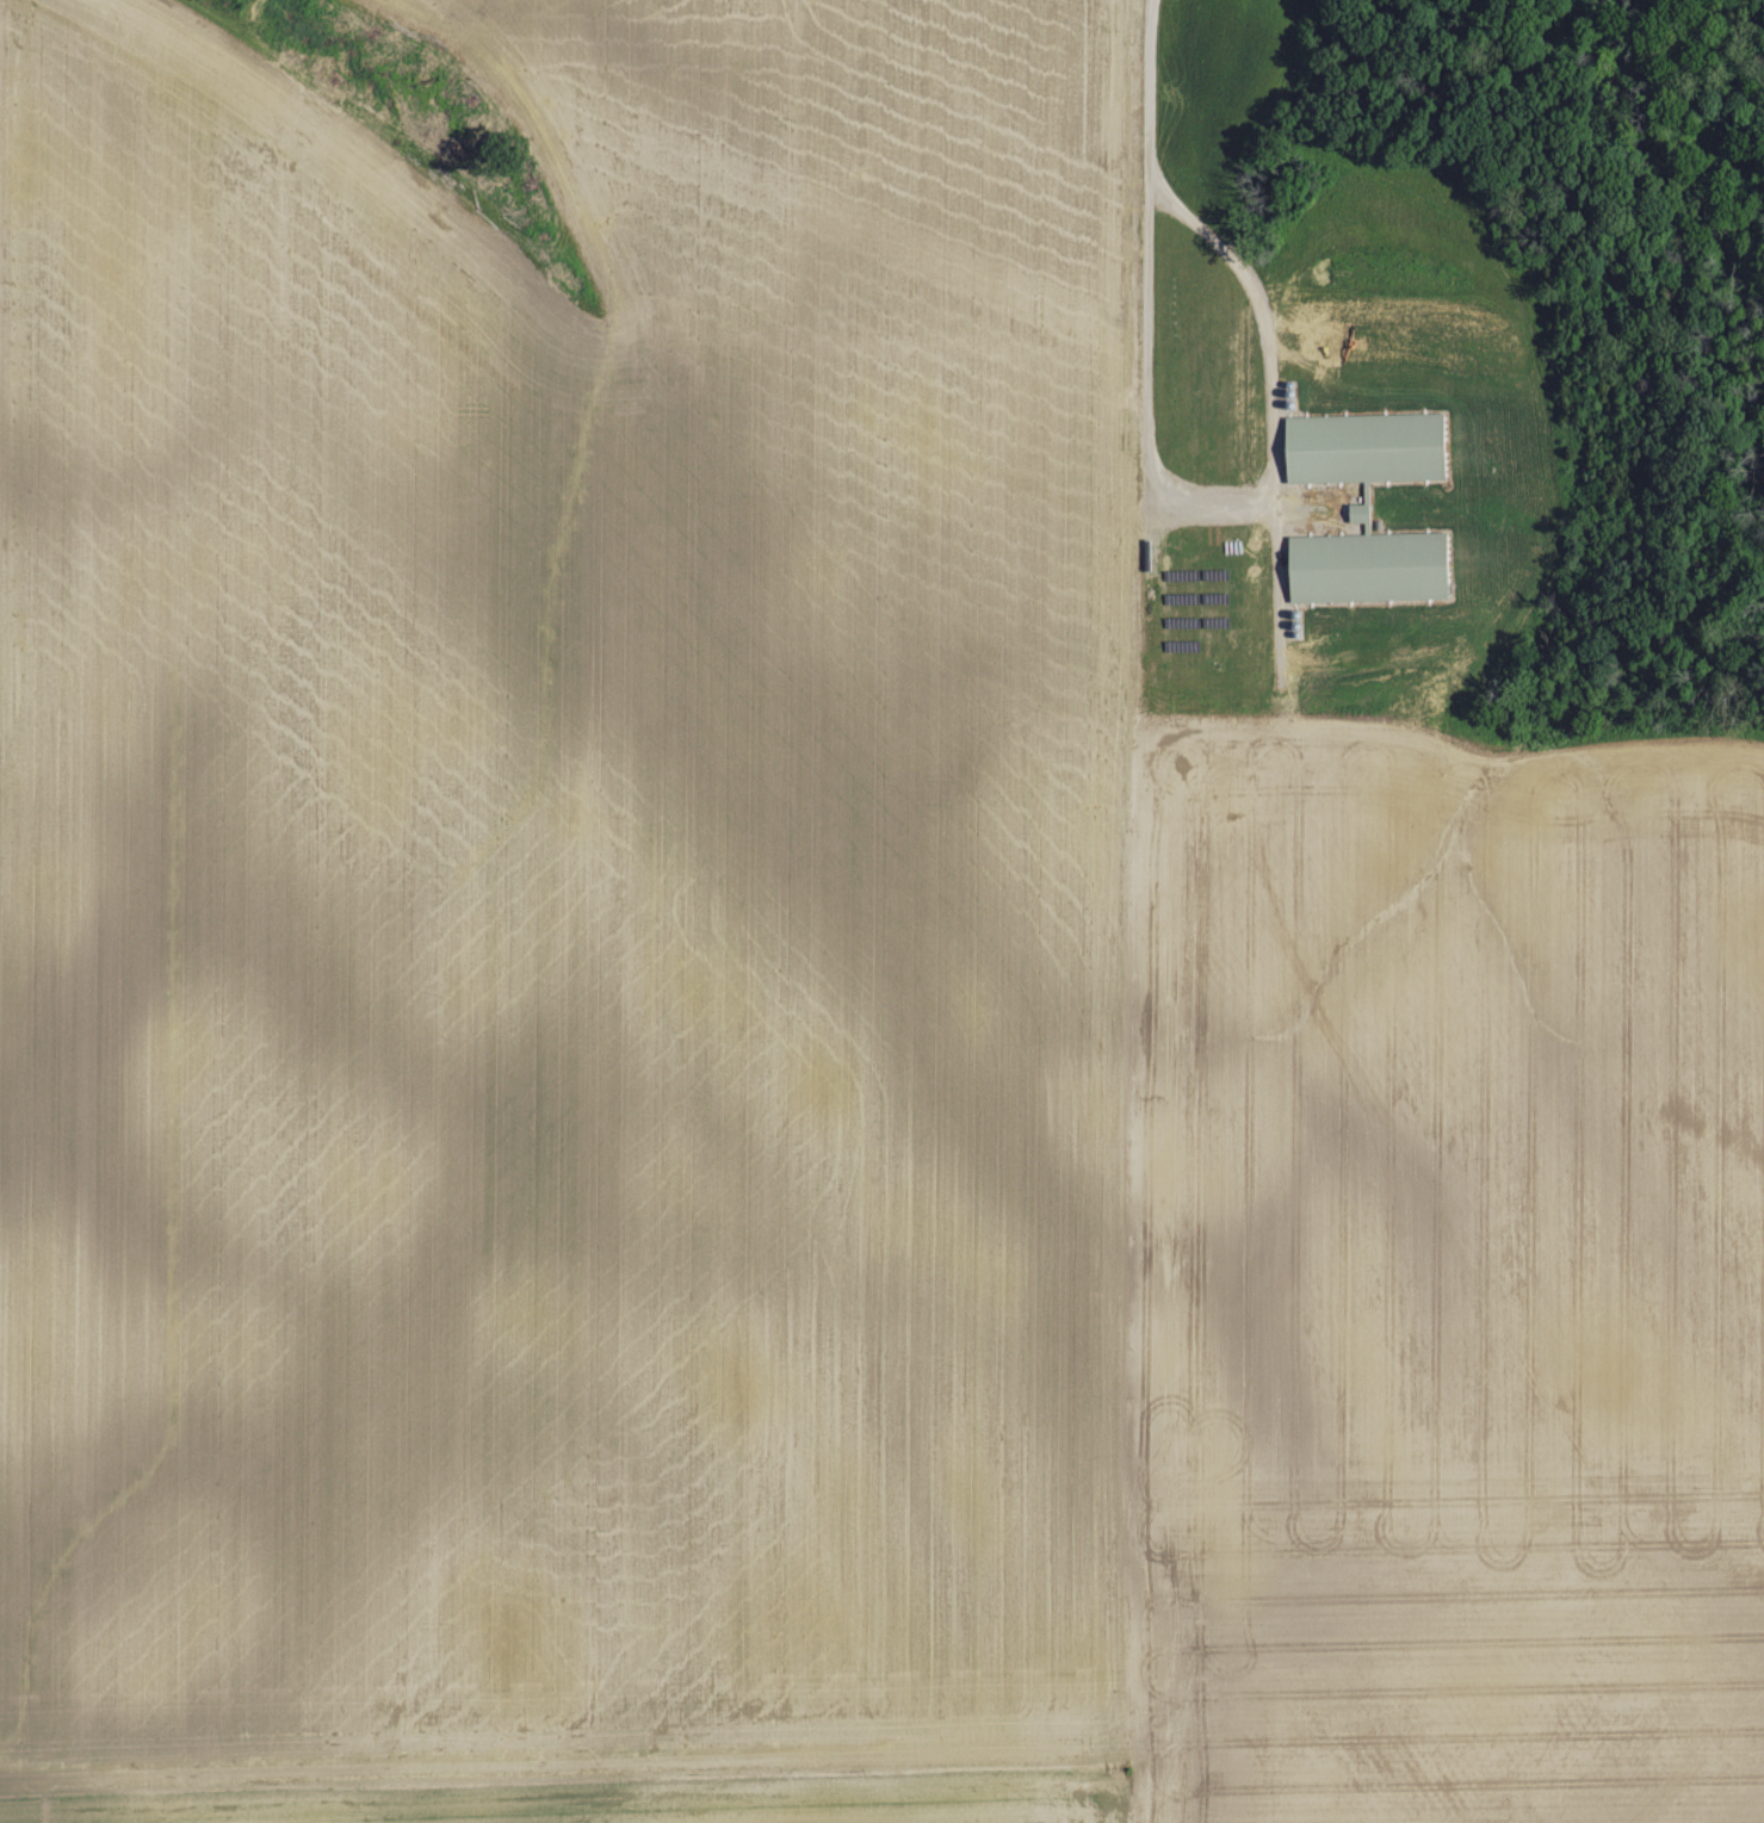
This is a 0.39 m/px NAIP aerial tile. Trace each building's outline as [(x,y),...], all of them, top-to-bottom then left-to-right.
[(1446,481),(1444,415),(1286,418),(1288,484),(1446,481)] [(1369,506),(1350,506),(1350,524),(1370,524),(1369,506)] [(1449,600),(1447,533),(1289,538),(1291,605),(1449,600)]
